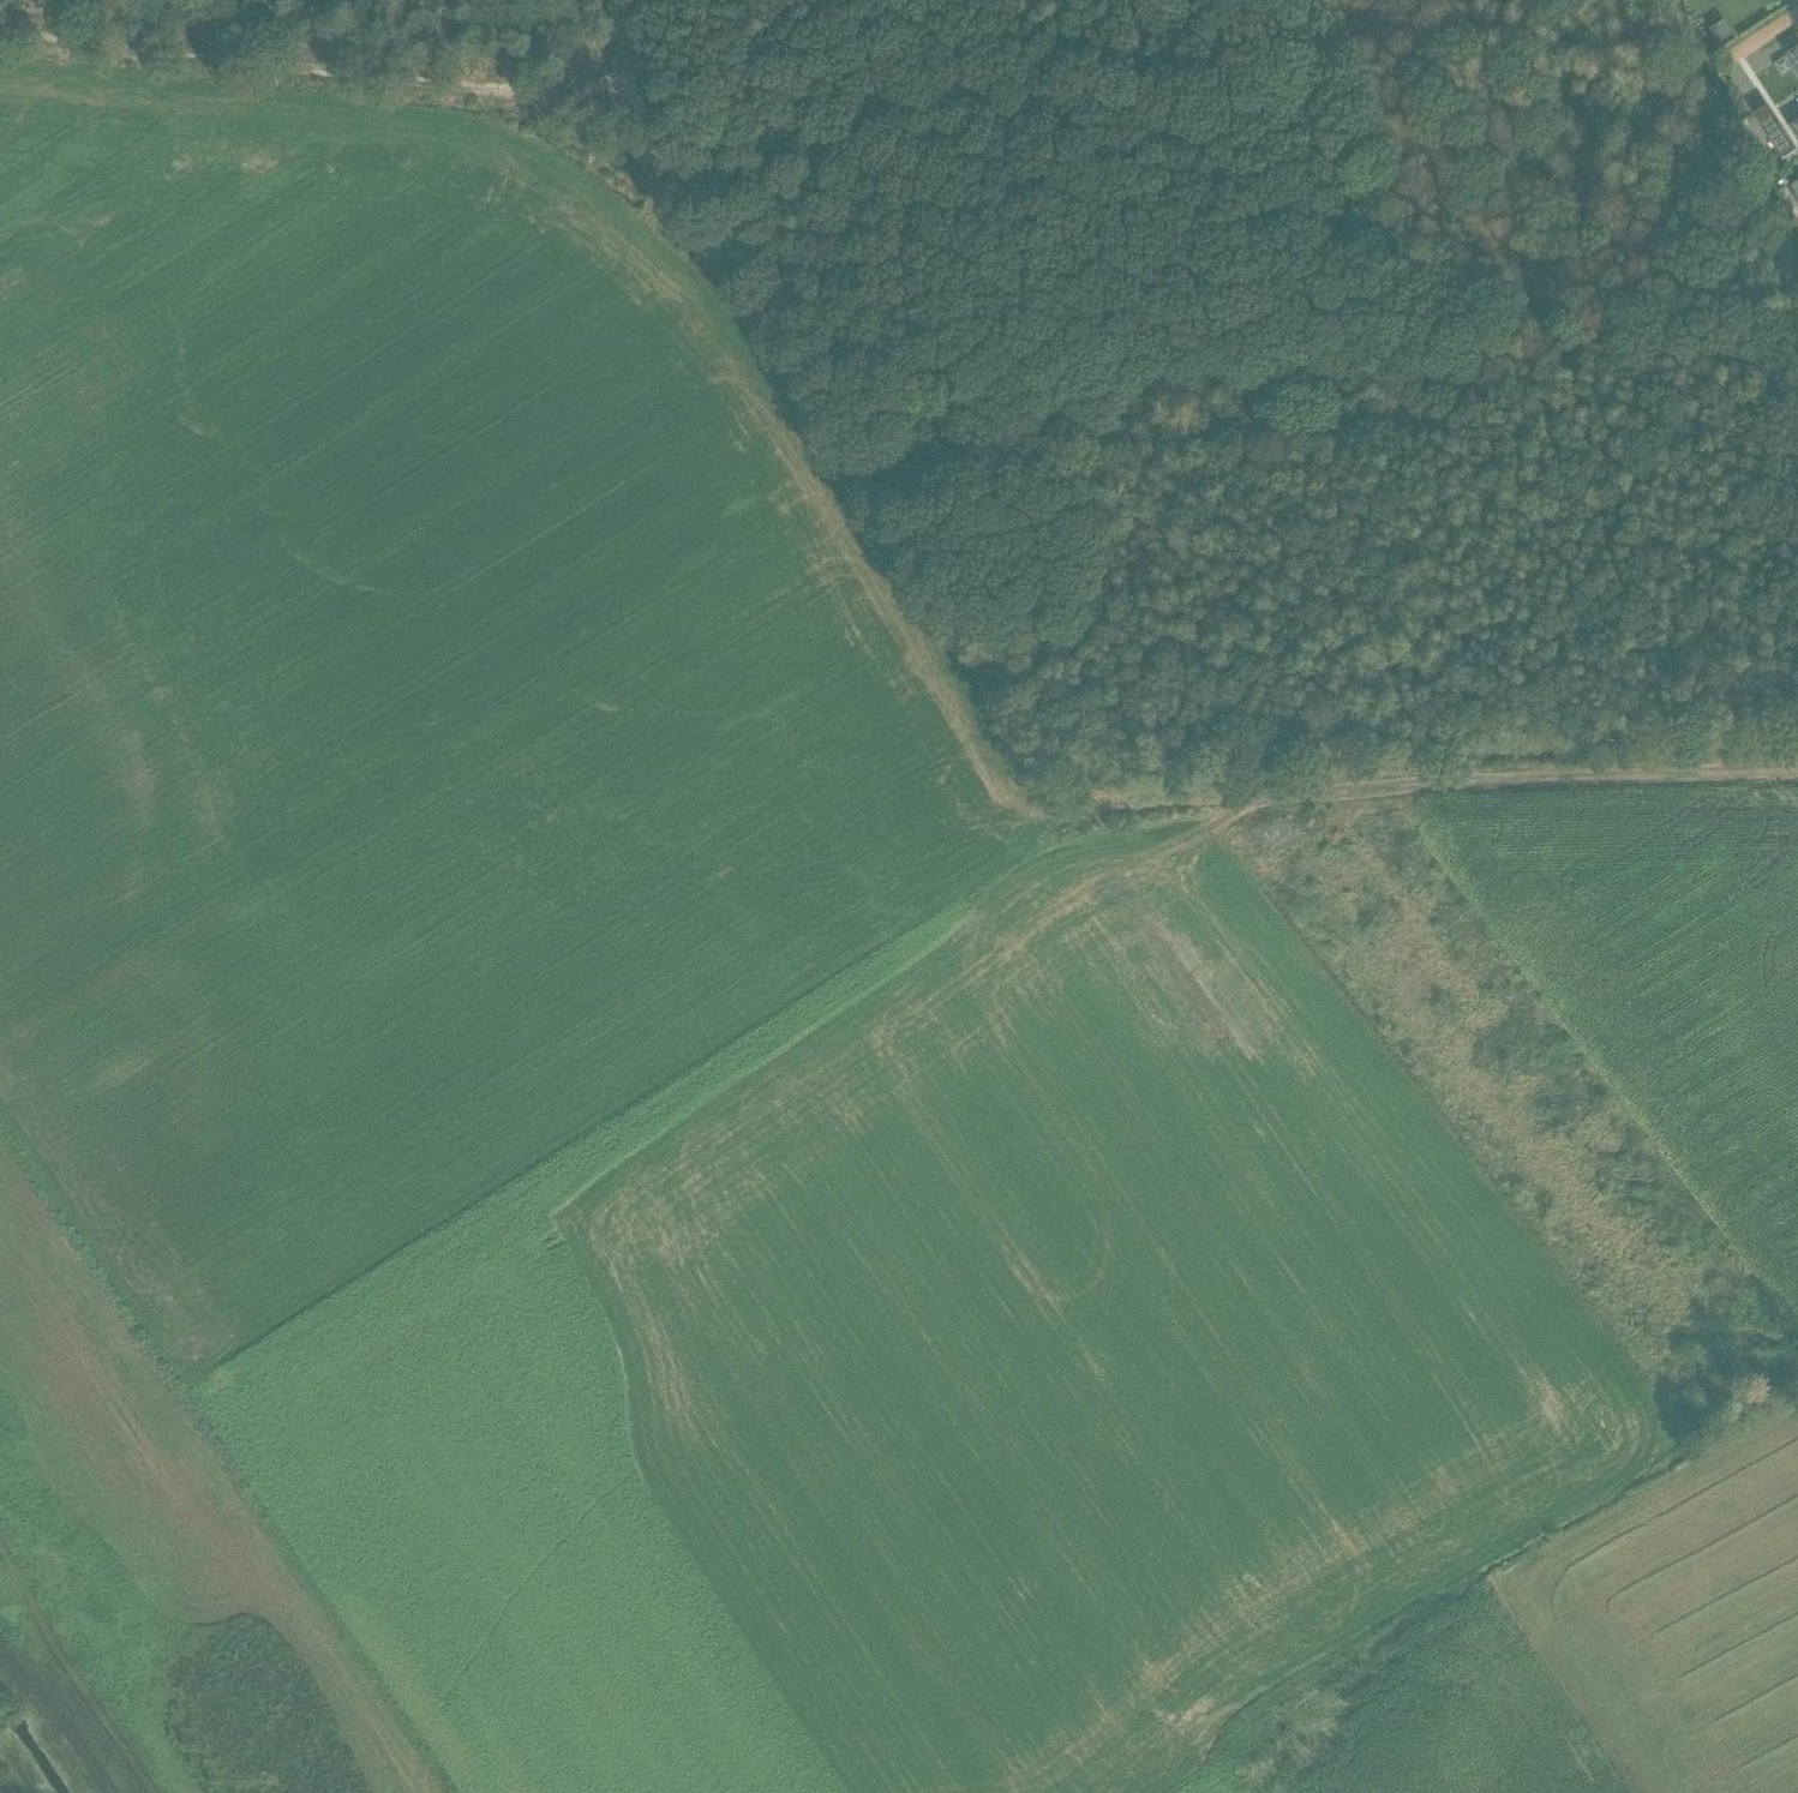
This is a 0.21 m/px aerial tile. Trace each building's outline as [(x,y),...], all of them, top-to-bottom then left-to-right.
[(1723,24),(1712,32),(1720,44),(1731,36),(1723,24)] [(1786,56),(1797,75),(1797,48),(1786,56)] [(1789,128),(1797,142),(1797,122),(1789,128)] [(1782,129),(1767,138),(1782,161),(1797,152),(1782,129)]
